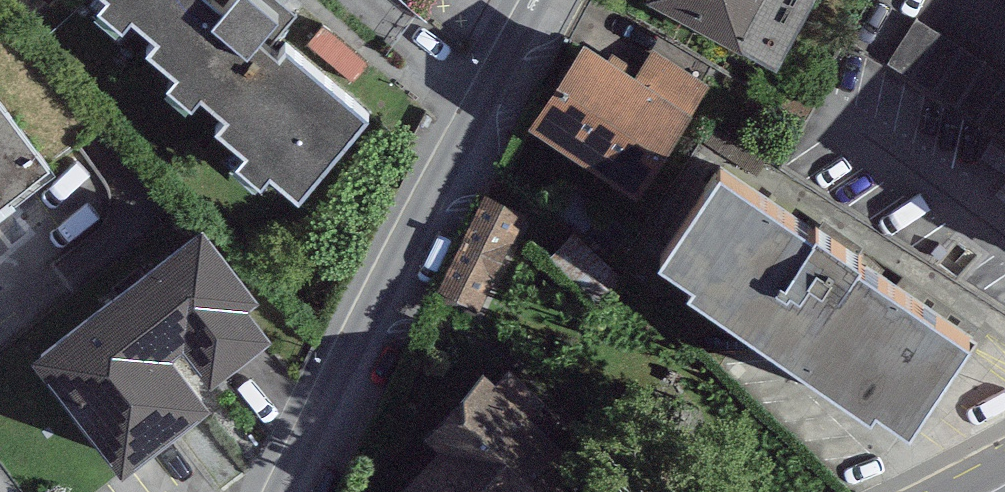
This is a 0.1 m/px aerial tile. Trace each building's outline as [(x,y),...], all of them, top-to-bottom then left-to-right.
[(109,0),(99,12),(123,32),(133,20),(160,44),(150,56),(177,79),(167,91),(192,112),(203,99),(229,122),(219,134),(247,157),(238,168),(263,190),(273,178),(298,200),(367,120),(288,52),(280,61),(259,43),(281,18),(260,0),(234,0),(224,12),(210,0),(109,0)] [(776,56),(805,0),(670,0),(776,56)] [(693,104),(583,30),(530,109),(640,183),(693,104)] [(891,80),(991,128),(1004,98),(1004,78),(913,34),(891,80)] [(0,96),(0,198),(49,160),(0,96)] [(972,324),(722,151),(661,238),(694,261),(686,272),(869,399),(876,389),(911,413),(972,324)] [(528,210),(483,190),(440,288),(486,307),(528,210)] [(258,282),(204,212),(33,344),(122,459),(211,391),(173,342),(183,334),(211,371),(273,323),(248,290),(258,282)] [(484,361),(422,426),(438,442),(400,481),(412,491),(560,491),(589,462),(484,361)]
